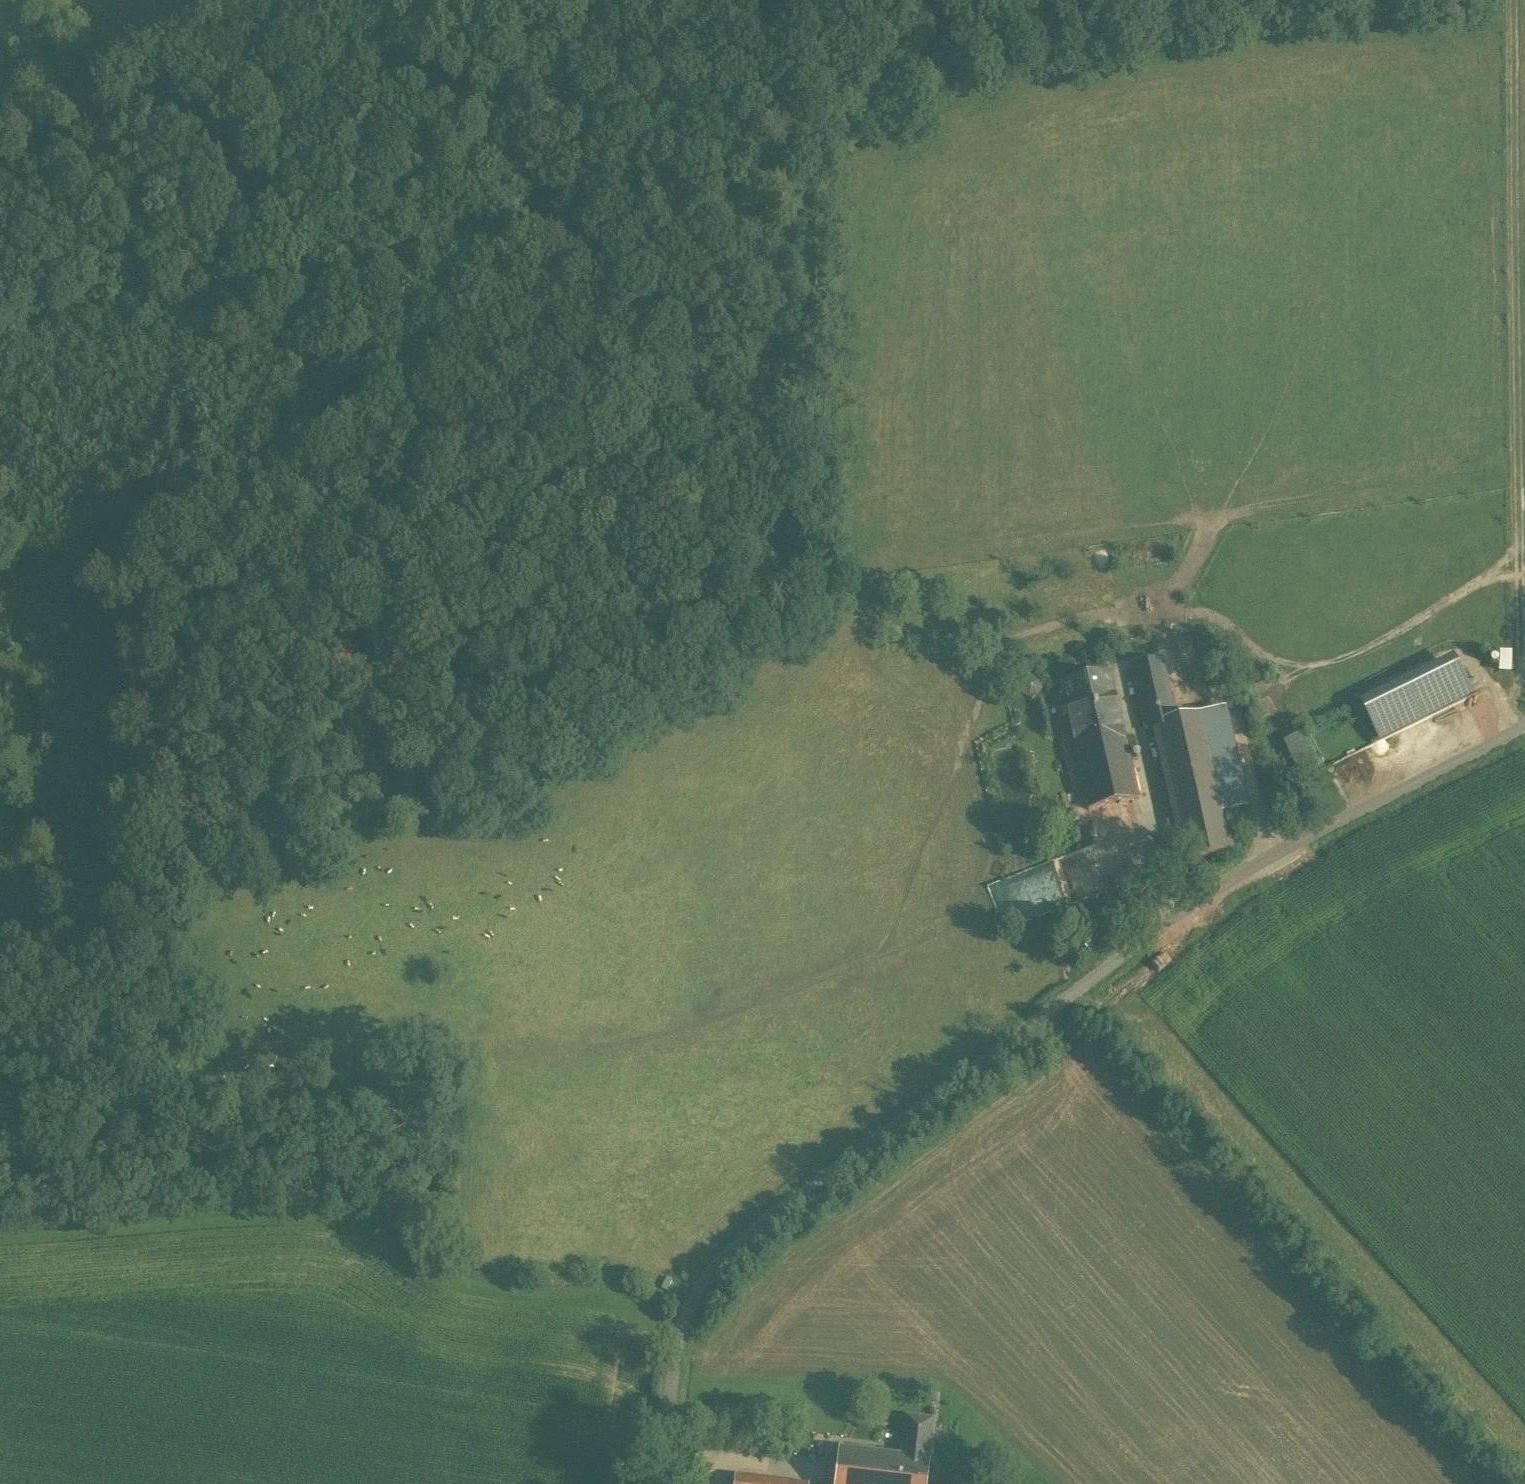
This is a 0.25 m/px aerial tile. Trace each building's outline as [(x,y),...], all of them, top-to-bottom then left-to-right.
[(1161,661),(1132,668),(1146,730),(1155,728),(1186,863),(1232,852),(1223,816),(1248,810),(1225,709),(1175,721),(1161,661)] [(1455,661),(1363,706),(1380,742),(1472,697),(1455,661)] [(1110,673),(1060,684),(1088,812),(1138,801),(1110,673)] [(1301,736),(1287,744),(1303,774),(1318,766),(1301,736)] [(1074,937),(1092,957),(1147,909),(1129,889),(1074,937)] [(666,1279),(662,1288),(669,1292),(673,1282),(666,1279)] [(872,1483),(926,1483),(929,1460),(927,1460),(931,1421),(907,1418),(902,1457),(876,1453),(872,1483)] [(876,1453),(840,1449),(835,1483),(872,1483),(876,1453)]
